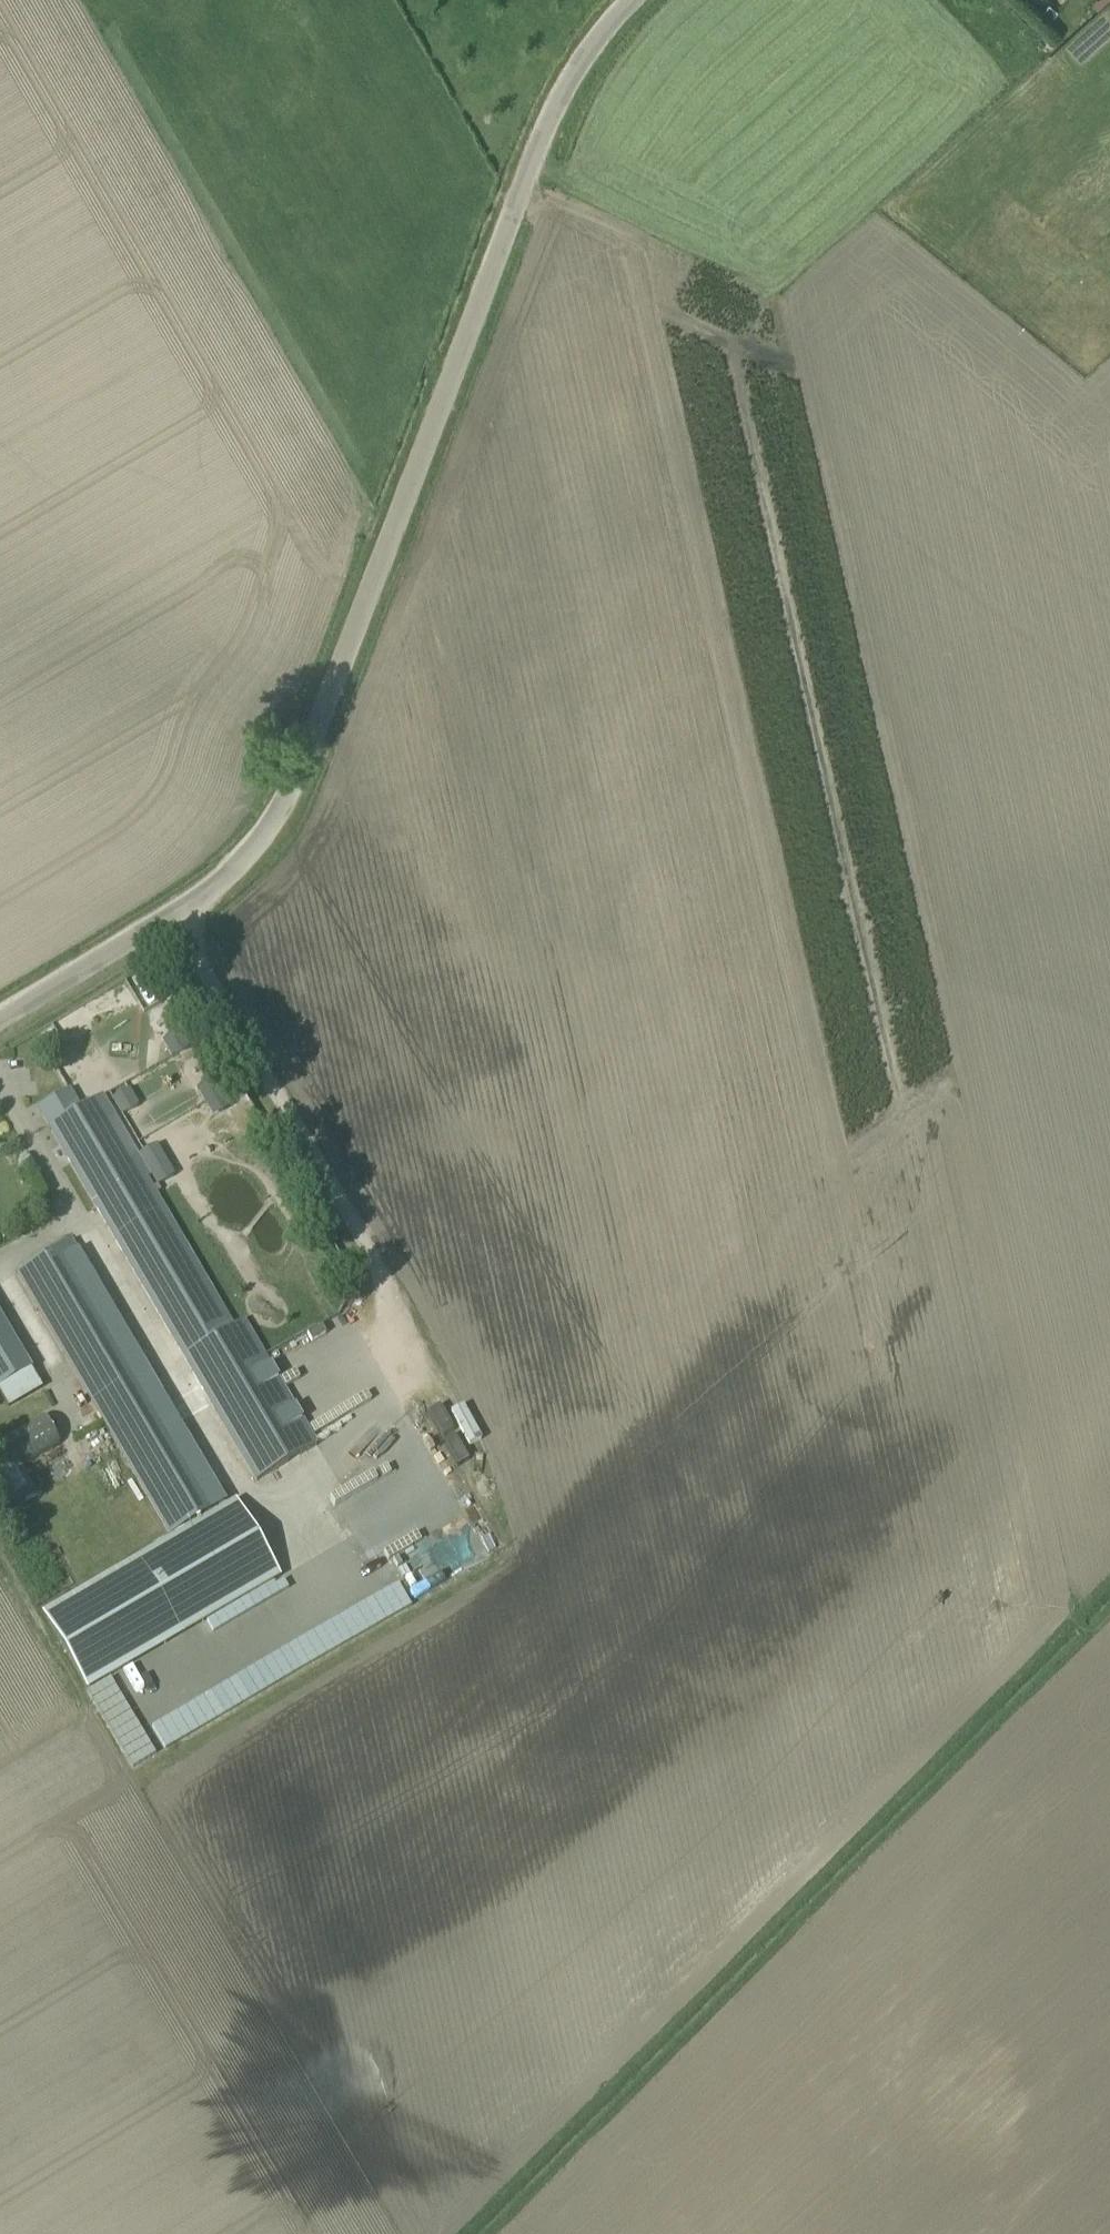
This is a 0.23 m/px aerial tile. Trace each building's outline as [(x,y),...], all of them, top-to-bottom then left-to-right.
[(69,1090),(38,1108),(200,1383),(212,1404),(243,1457),(257,1480),(317,1446),(303,1422),(245,1322),(234,1328),(114,1122),(132,1113),(121,1093),(103,1103),(99,1098),(80,1108),(69,1090)] [(72,1241),(16,1273),(131,1469),(169,1536),(137,1555),(41,1612),(87,1690),(183,1634),(280,1577),(235,1498),(225,1504),(186,1437),(179,1425),(166,1403),(117,1319),(106,1300),(72,1241)] [(30,1369),(0,1318),(0,1387),(30,1369)] [(0,1440),(0,1473),(3,1477),(60,1443),(43,1414),(0,1440)] [(12,1505),(34,1492),(29,1484),(7,1497),(12,1505)]
